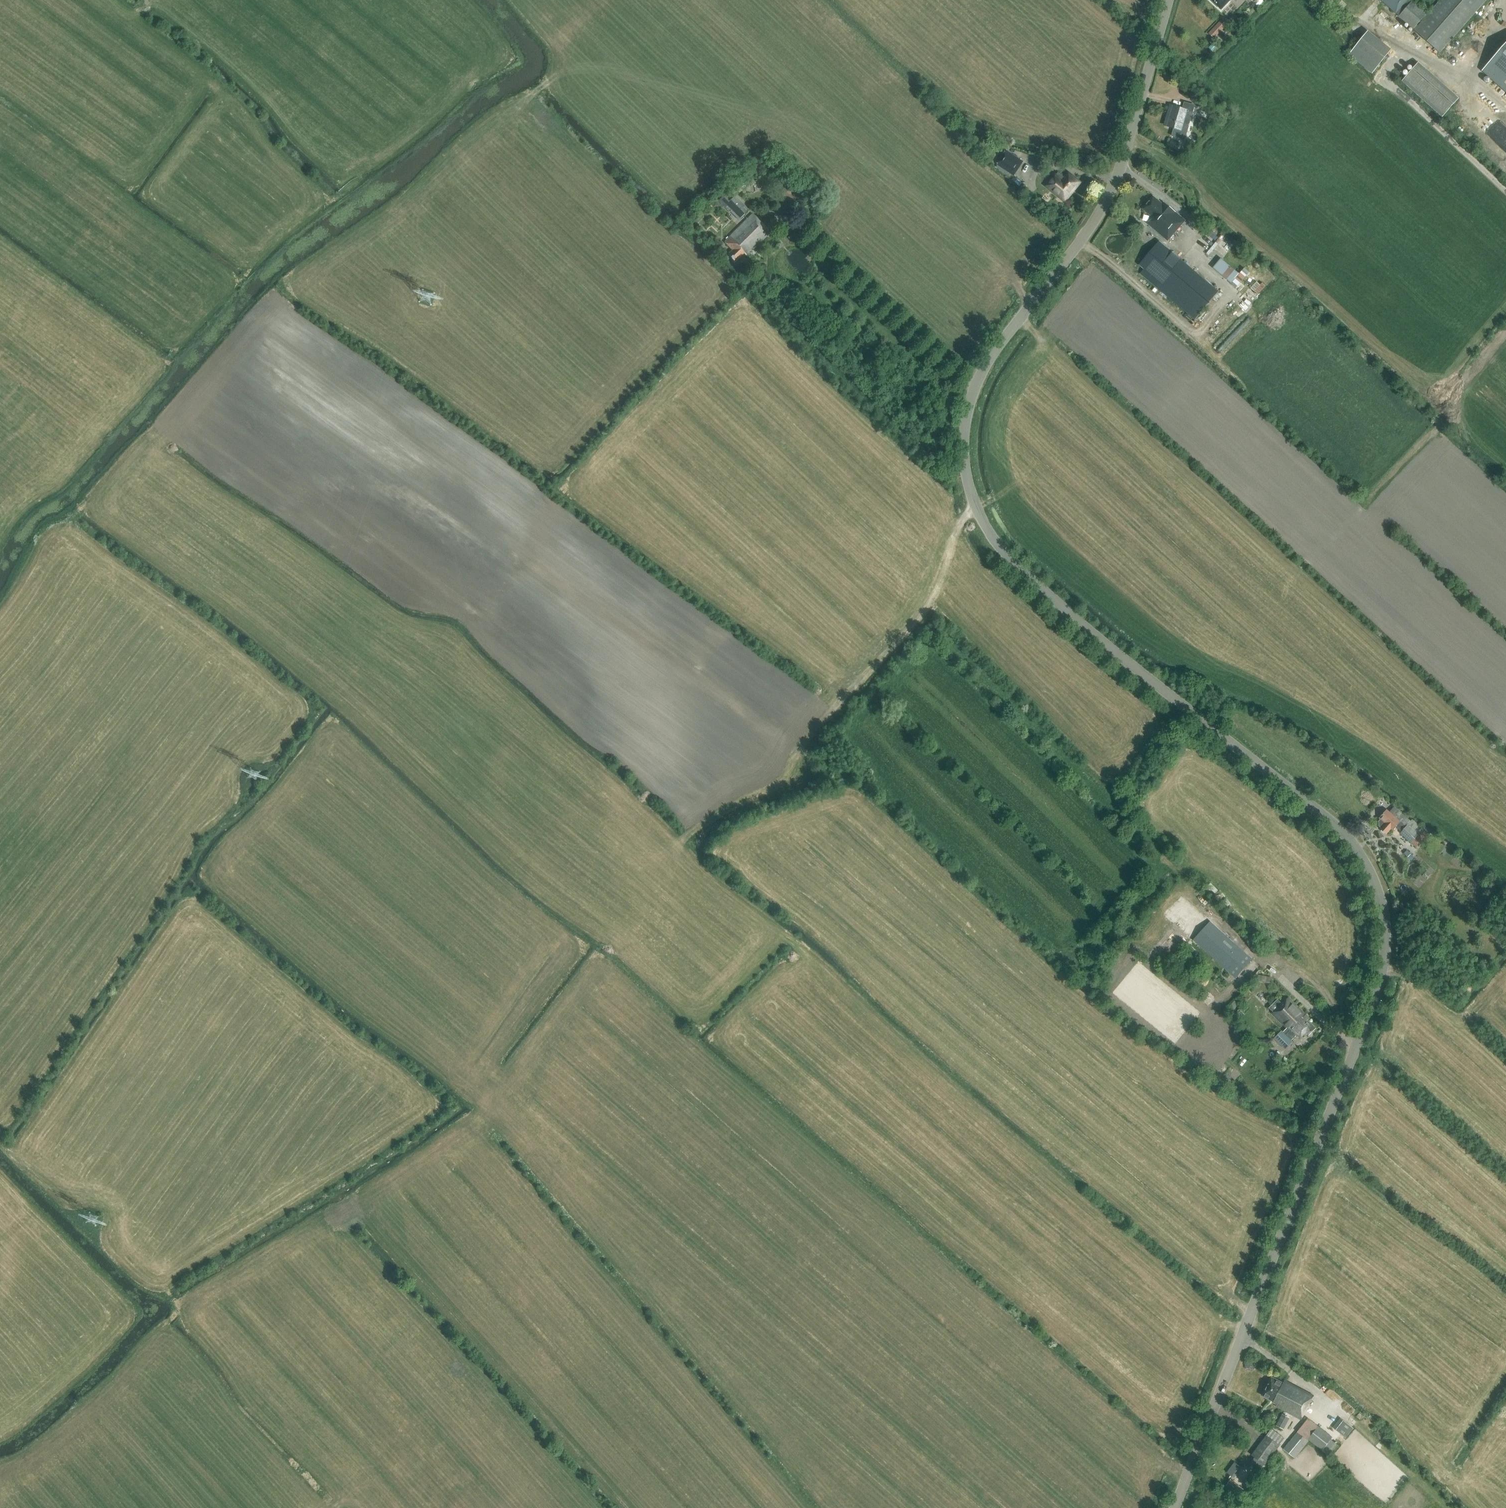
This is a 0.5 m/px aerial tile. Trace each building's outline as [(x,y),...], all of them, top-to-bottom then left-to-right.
[(1221,9),(1230,0),(1212,0),(1221,9)] [(1427,15),(1411,0),(1380,0),(1438,52),(1485,0),(1440,0),(1427,15)] [(1220,21),(1208,33),(1213,38),(1225,26),(1220,21)] [(1375,74),(1397,50),(1373,29),(1352,54),(1375,74)] [(1505,91),(1505,45),(1483,71),(1505,91)] [(1449,59),(1455,50),(1451,47),(1445,56),(1449,59)] [(1400,80),(1440,117),(1457,99),(1417,62),(1400,80)] [(1213,105),(1200,101),(1197,110),(1211,114),(1213,106),(1213,105)] [(1174,106),(1168,126),(1175,128),(1172,136),(1183,139),(1185,138),(1189,127),(1188,125),(1189,124),(1195,106),(1185,103),(1183,109),(1174,106)] [(1022,162),(1006,152),(998,164),(1014,175),(1022,162)] [(1079,183),(1069,175),(1066,179),(1058,172),(1047,186),(1059,195),(1061,192),(1067,197),(1079,183)] [(739,193),(743,189),(741,187),(739,185),(735,189),(739,193)] [(794,189),(786,198),(795,206),(803,198),(794,189)] [(728,206),(725,209),(729,213),(732,210),(740,219),(749,211),(734,196),(726,204),(728,206)] [(1148,223),(1168,241),(1186,221),(1165,204),(1164,205),(1154,197),(1143,209),(1153,217),(1148,223)] [(769,232),(753,215),(724,243),(732,250),(728,254),(736,261),(744,252),(747,255),(769,232)] [(1152,276),(1149,281),(1195,320),(1219,292),(1164,245),(1144,269),(1152,276)] [(1221,258),(1213,268),(1232,284),(1236,288),(1249,272),(1245,268),(1240,274),(1221,258)] [(1402,832),(1401,833),(1411,843),(1423,830),(1412,820),(1410,821),(1394,806),(1389,811),(1387,810),(1380,818),(1381,819),(1379,821),(1380,826),(1382,828),(1381,829),(1387,834),(1391,828),(1393,830),(1396,827),(1402,832)] [(1427,836),(1422,831),(1411,843),(1417,848),(1424,841),(1427,836)] [(1182,896),(1178,901),(1165,915),(1235,978),(1252,959),(1188,901),(1182,896)] [(1310,1035),(1316,1028),(1308,1020),(1310,1018),(1289,997),(1283,1004),(1278,999),(1270,1008),(1274,1012),(1273,1014),(1287,1028),(1283,1032),(1283,1031),(1276,1038),(1286,1049),(1293,1042),(1292,1041),(1297,1035),(1301,1039),(1307,1032),(1310,1035)] [(1284,1381),(1282,1383),(1272,1378),(1263,1395),(1273,1400),(1271,1402),(1276,1404),(1275,1406),(1300,1419),(1312,1396),(1284,1381)] [(1290,1417),(1282,1413),(1276,1425),(1284,1429),(1290,1417)] [(1295,1457),(1309,1440),(1328,1455),(1337,1444),(1331,1440),(1332,1437),(1309,1418),(1284,1449),(1295,1457)] [(1350,1433),(1346,1429),(1349,1424),(1341,1418),(1333,1428),(1346,1438),(1350,1433)] [(1284,1438),(1272,1429),(1267,1435),(1266,1435),(1251,1455),(1265,1465),(1280,1445),(1279,1444),(1284,1438)] [(1229,1473),(1235,1478),(1243,1468),(1236,1463),(1229,1473)] [(1230,1480),(1226,1486),(1243,1498),(1247,1493),(1230,1480)]
